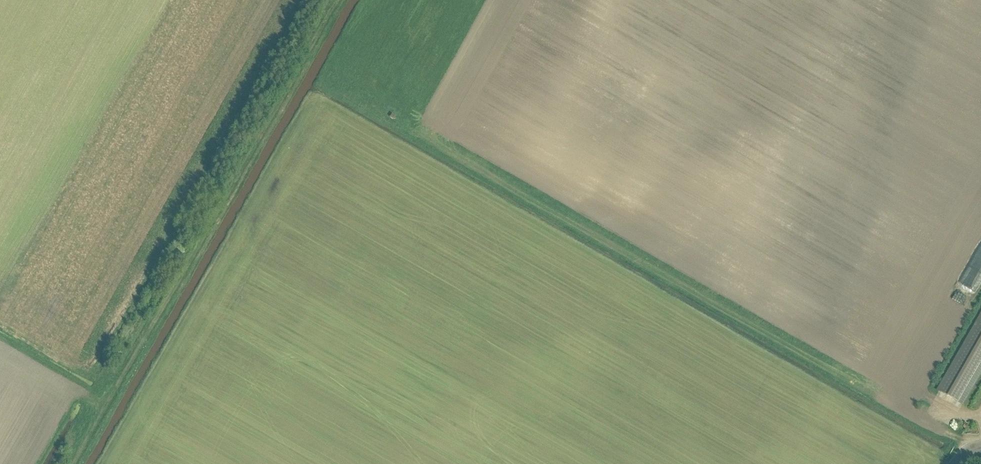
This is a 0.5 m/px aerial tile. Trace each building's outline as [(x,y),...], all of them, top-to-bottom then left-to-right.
[(938,392),(966,408),(980,382),(980,314),(938,392)]
